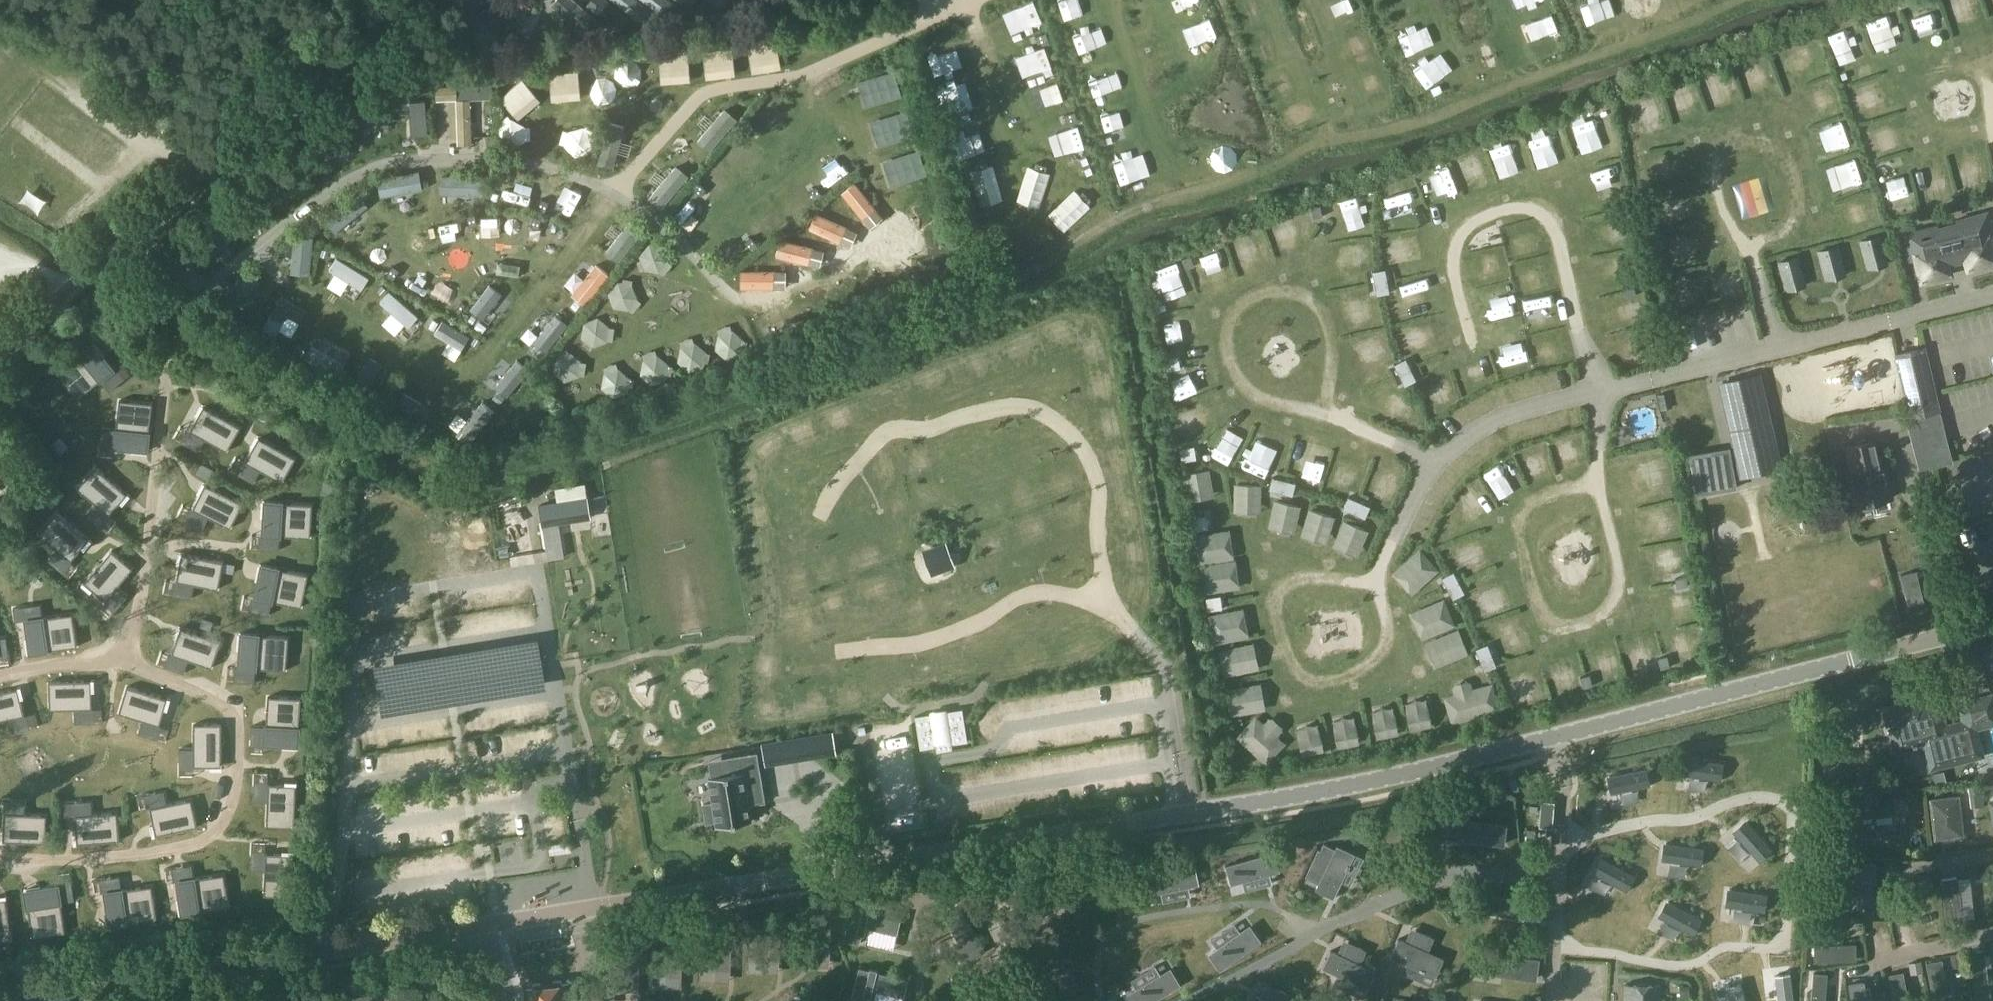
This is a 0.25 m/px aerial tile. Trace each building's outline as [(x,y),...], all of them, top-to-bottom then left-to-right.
[(477,11),(500,39),(523,21),(506,0),(469,0),(477,11)] [(581,30),(592,22),(598,30),(611,21),(594,0),(558,0),(581,30)] [(627,25),(638,15),(623,0),(603,0),(627,25)] [(1908,40),(1928,34),(1918,2),(1899,8),(1908,40)] [(1842,29),(1819,34),(1824,56),(1847,50),(1842,29)] [(1785,60),(1806,68),(1813,50),(1792,42),(1785,60)] [(684,67),(671,45),(651,57),(664,79),(684,67)] [(1751,58),(1729,65),(1736,86),(1758,79),(1751,58)] [(864,104),(896,93),(889,70),(856,81),(864,104)] [(1710,75),(1692,83),(1703,109),(1721,101),(1710,75)] [(455,87),(436,88),(437,101),(455,101),(457,144),(470,144),(469,100),(456,100),(455,87)] [(630,125),(629,101),(613,102),(613,125),(630,125)] [(700,142),(712,152),(740,119),(727,109),(700,142)] [(873,139),(905,134),(902,112),(870,117),(873,139)] [(503,151),(528,135),(520,123),(514,126),(508,116),(489,127),(503,151)] [(1825,124),(1832,145),(1843,142),(1836,121),(1825,124)] [(558,128),(560,154),(586,152),(583,126),(558,128)] [(727,155),(739,138),(731,132),(718,149),(727,155)] [(603,140),(599,164),(618,167),(623,143),(603,140)] [(1831,166),(1839,183),(1858,175),(1850,158),(1831,166)] [(1639,167),(1643,190),(1667,186),(1663,163),(1639,167)] [(651,199),(663,209),(691,176),(679,166),(651,199)] [(1872,195),(1903,185),(1897,166),(1866,175),(1872,195)] [(1739,218),(1763,213),(1754,177),(1730,183),(1739,218)] [(883,218),(854,183),(841,194),(870,229),(883,218)] [(1319,208),(1310,210),(1312,221),(1321,219),(1319,208)] [(1620,209),(1608,210),(1609,220),(1621,218),(1620,209)] [(1910,251),(1914,250),(1920,274),(1947,267),(1947,264),(1966,259),(1967,262),(1992,255),(1992,252),(1988,231),(1992,230),(1987,212),(1906,234),(1910,251)] [(857,232),(816,214),(809,230),(850,248),(857,232)] [(751,230),(757,238),(774,225),(768,217),(751,230)] [(608,253),(620,262),(647,228),(634,219),(608,253)] [(1878,236),(1861,240),(1866,260),(1883,255),(1878,236)] [(824,252),(779,241),(775,257),(820,268),(824,252)] [(1836,247),(1819,251),(1824,271),(1842,266),(1836,247)] [(1797,257),(1779,261),(1784,281),(1802,277),(1797,257)] [(1153,285),(1175,277),(1168,258),(1146,266),(1153,285)] [(1194,268),(1191,258),(1182,261),(1185,271),(1194,268)] [(574,295),(587,306),(611,276),(598,266),(574,295)] [(1385,269),(1372,271),(1376,295),(1389,293),(1385,269)] [(786,272),(740,272),(740,289),(785,290),(786,272)] [(1622,290),(1623,299),(1635,297),(1633,288),(1622,290)] [(481,295),(481,311),(491,311),(491,295),(481,295)] [(386,303),(393,321),(403,316),(396,299),(386,303)] [(1696,319),(1665,325),(1671,349),(1704,342),(1703,336),(1733,329),(1729,310),(1696,317),(1696,319)] [(535,343),(547,353),(569,326),(556,316),(535,343)] [(281,341),(276,350),(293,361),(298,353),(281,341)] [(93,344),(59,372),(77,395),(111,367),(93,344)] [(344,365),(312,346),(305,358),(337,376),(344,365)] [(1925,346),(1896,353),(1894,354),(1909,418),(1939,411),(1925,346)] [(1163,358),(1166,371),(1181,368),(1178,355),(1163,358)] [(42,376),(59,363),(53,356),(37,369),(42,376)] [(1404,386),(1416,380),(1406,358),(1393,364),(1404,386)] [(496,387),(508,398),(531,371),(519,360),(496,387)] [(1721,384),(1723,393),(1728,392),(1739,439),(1741,438),(1744,450),(1741,451),(1747,474),(1773,468),(1768,445),(1766,445),(1763,433),(1770,432),(1757,376),(1721,384)] [(119,399),(114,446),(149,449),(154,403),(119,399)] [(203,405),(189,429),(226,449),(240,425),(203,405)] [(1644,406),(1623,409),(1627,433),(1649,429),(1644,406)] [(258,436),(245,460),(282,480),(295,456),(258,436)] [(1874,440),(1845,447),(1852,475),(1848,476),(1856,506),(1891,498),(1884,467),(1881,468),(1874,440)] [(1179,448),(1181,462),(1196,459),(1194,446),(1179,448)] [(58,461),(71,475),(77,469),(64,455),(58,461)] [(9,467),(0,458),(0,475),(9,467)] [(94,466),(77,487),(109,515),(127,493),(94,466)] [(1272,477),(1269,490),(1292,496),(1295,483),(1272,477)] [(204,483),(192,507),(230,526),(242,502),(204,483)] [(539,500),(543,520),(591,513),(588,493),(539,500)] [(1370,506),(1348,496),(1342,509),(1365,518),(1370,506)] [(263,500),(261,531),(312,533),(313,503),(263,500)] [(56,511),(38,532),(70,559),(88,538),(56,511)] [(1191,518),(1193,531),(1208,528),(1206,515),(1191,518)] [(111,550),(85,579),(107,598),(133,568),(111,550)] [(182,552),(177,577),(219,585),(223,560),(182,552)] [(42,568),(53,581),(61,575),(50,561),(42,568)] [(261,564),(255,596),(303,606),(309,573),(261,564)] [(18,578),(41,593),(48,582),(26,567),(18,578)] [(1453,571),(1441,578),(1453,599),(1464,593),(1453,571)] [(1205,597),(1207,611),(1222,608),(1220,595),(1205,597)] [(89,600),(82,608),(96,622),(104,614),(89,600)] [(74,612),(26,619),(30,648),(78,641),(74,612)] [(177,633),(170,653),(211,667),(220,641),(193,632),(188,630),(183,629),(180,627),(179,627),(179,629),(178,631),(177,633)] [(239,633),(237,666),(285,670),(288,637),(239,633)] [(1484,671),(1496,666),(1487,644),(1475,649),(1484,671)] [(1155,675),(1136,675),(1136,686),(1155,686),(1155,675)] [(91,681),(49,682),(49,710),(91,709),(91,681)] [(125,690),(117,713),(125,715),(158,725),(167,699),(126,686),(125,690)] [(0,692),(0,719),(24,713),(18,688),(0,692)] [(1922,704),(1886,714),(1895,751),(1924,743),(1931,768),(1981,755),(1973,726),(1992,721),(1992,703),(1991,694),(1959,703),(1964,722),(1944,727),(1937,703),(1923,707),(1922,704)] [(267,696),(264,744),(297,746),(300,698),(267,696)] [(962,708),(947,711),(947,709),(929,711),(929,713),(914,716),(919,749),(935,747),(936,751),(952,749),(952,744),(967,741),(962,708)] [(193,724),(193,765),(221,766),(221,724),(193,724)] [(799,759),(835,753),(831,733),(796,739),(799,759)] [(727,758),(727,759),(730,774),(708,777),(712,803),(703,804),(706,822),(715,821),(716,827),(751,821),(748,804),(753,803),(752,798),(761,797),(762,802),(764,801),(756,754),(727,758)] [(1682,759),(1679,776),(1721,783),(1724,765),(1682,759)] [(1646,770),(1607,779),(1610,796),(1650,787),(1646,770)] [(1979,792),(1992,791),(1992,774),(1992,770),(1977,771),(1979,792)] [(1943,771),(1933,774),(1936,783),(1945,781),(1943,771)] [(189,796),(188,776),(164,778),(165,797),(189,796)] [(267,783),(266,826),(294,827),(296,784),(267,783)] [(1930,799),(1935,841),(1964,838),(1960,795),(1930,799)] [(1893,796),(1834,801),(1836,820),(1894,815),(1893,796)] [(190,799),(149,808),(155,835),(197,826),(190,799)] [(1552,828),(1554,802),(1541,801),(1539,827),(1552,828)] [(109,812),(75,814),(77,842),(107,839),(117,838),(120,838),(119,820),(118,811),(109,812)] [(4,812),(3,837),(46,839),(47,814),(4,812)] [(1416,827),(1439,826),(1438,813),(1415,814),(1416,827)] [(1508,844),(1509,824),(1455,818),(1453,838),(1508,844)] [(1745,823),(1732,834),(1758,864),(1771,853),(1745,823)] [(1320,848),(1309,872),(1322,878),(1317,889),(1335,897),(1357,853),(1338,844),(1337,847),(1325,842),(1322,849),(1320,848)] [(1667,845),(1665,861),(1699,866),(1702,850),(1667,845)] [(1282,870),(1276,850),(1227,864),(1232,883),(1282,870)] [(265,853),(263,892),(291,894),(292,854),(265,853)] [(1599,860),(1591,875),(1626,894),(1634,878),(1599,860)] [(1828,862),(1828,880),(1876,882),(1876,864),(1828,862)] [(1201,883),(1196,863),(1146,874),(1151,893),(1201,883)] [(1034,873),(1036,918),(1056,917),(1054,872),(1034,873)] [(224,873),(177,880),(182,913),(229,906),(224,873)] [(1957,878),(1941,879),(1946,926),(1962,924),(1957,878)] [(58,884),(24,889),(32,935),(65,930),(58,884)] [(113,890),(105,892),(106,897),(110,925),(157,917),(152,885),(113,890)] [(1596,885),(1594,932),(1608,933),(1609,885),(1596,885)] [(1911,890),(1892,891),(1896,939),(1915,938),(1911,890)] [(1726,891),(1723,908),(1765,914),(1767,897),(1726,891)] [(1489,895),(1486,913),(1538,920),(1541,903),(1489,895)] [(0,898),(0,941),(11,939),(6,897),(0,898)] [(68,943),(85,942),(83,903),(66,904),(68,943)] [(1663,903),(1655,918),(1692,937),(1700,922),(1663,903)] [(944,913),(960,943),(962,942),(970,957),(983,949),(984,952),(985,951),(960,904),(944,913)] [(869,928),(896,934),(897,934),(901,916),(870,909),(870,907),(862,906),(862,907),(852,905),(844,940),(859,943),(861,935),(864,935),(866,927),(869,928)] [(1221,970),(1263,940),(1251,923),(1209,953),(1221,970)] [(801,927),(800,958),(830,958),(831,927),(801,927)] [(1434,938),(1416,930),(1410,943),(1399,938),(1391,957),(1419,969),(1419,970),(1424,972),(1424,970),(1435,975),(1440,964),(1441,965),(1444,958),(1428,951),(1434,938)] [(750,933),(749,963),(779,964),(780,934),(750,933)] [(701,941),(701,972),(732,972),(731,941),(701,941)] [(1375,971),(1360,964),(1366,950),(1348,942),(1342,955),(1331,950),(1322,968),(1350,981),(1350,982),(1355,984),(1356,982),(1366,987),(1371,977),(1372,977),(1375,971)] [(1050,945),(1050,961),(1094,960),(1094,944),(1050,945)] [(1815,962),(1856,960),(1856,944),(1814,945),(1815,962)] [(652,948),(652,979),(683,979),(682,948),(652,948)] [(1983,950),(1969,952),(1976,999),(1990,997),(1983,950)] [(1483,952),(1483,953),(1488,954),(1486,970),(1492,971),(1492,972),(1497,973),(1497,971),(1504,973),(1504,974),(1536,978),(1538,960),(1483,952)] [(1927,965),(1934,1000),(1950,1000),(1943,963),(1927,965)] [(639,964),(601,964),(601,991),(639,991),(639,964)] [(903,997),(908,979),(876,972),(877,970),(869,968),(869,970),(859,967),(850,1000),(867,1000),(868,997),(870,998),(872,989),(876,990),(903,997)] [(1182,984),(1172,967),(1128,994),(1132,1000),(1154,1000),(1182,984)] [(1775,970),(1778,1000),(1794,1000),(1790,968),(1775,970)] [(1889,974),(1893,1000),(1908,1000),(1903,974),(1903,972),(1889,974)] [(1827,974),(1813,973),(1811,1000),(1825,1000),(1827,974)] [(1726,986),(1731,1000),(1747,1000),(1741,982),(1726,986)] [(567,983),(528,988),(530,1000),(569,1000),(567,983)] [(1850,985),(1852,1000),(1866,1000),(1864,984),(1850,985)] [(1660,985),(1624,985),(1624,1000),(1660,1000),(1660,985)] [(1289,994),(1272,986),(1271,986),(1265,999),(1254,995),(1251,1000),(1286,1000),(1289,994)]
